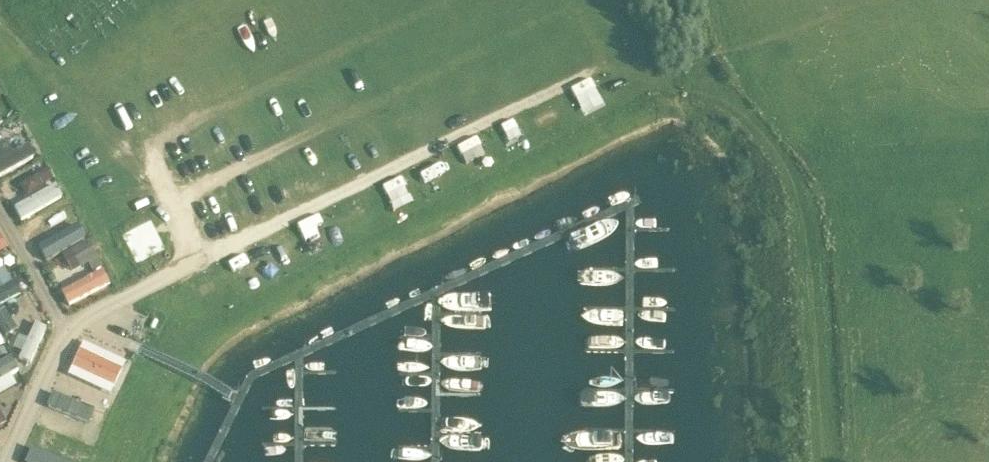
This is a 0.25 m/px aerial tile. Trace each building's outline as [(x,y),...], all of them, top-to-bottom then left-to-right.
[(1,138),(7,148),(23,139),(17,129),(1,138)] [(0,140),(0,169),(30,156),(24,142),(5,150),(1,140),(0,140)] [(26,163),(39,184),(50,178),(37,156),(26,163)] [(13,181),(26,195),(39,183),(27,169),(13,181)] [(60,198),(49,205),(59,219),(69,212),(60,198)] [(51,226),(31,241),(37,249),(57,234),(51,226)] [(79,227),(30,250),(37,263),(53,256),(66,282),(98,266),(79,227)] [(0,264),(0,300),(17,290),(2,263),(0,264)] [(55,288),(61,302),(106,283),(99,269),(55,288)] [(3,333),(15,325),(3,305),(0,306),(0,329),(3,333)] [(17,334),(12,356),(31,360),(40,323),(29,321),(25,336),(17,334)] [(116,370),(75,351),(67,367),(108,386),(116,370)] [(13,383),(7,372),(16,367),(8,353),(0,357),(0,390),(13,383)] [(50,390),(44,403),(85,421),(91,407),(50,390)] [(51,454),(70,461),(77,444),(58,436),(51,454)]
